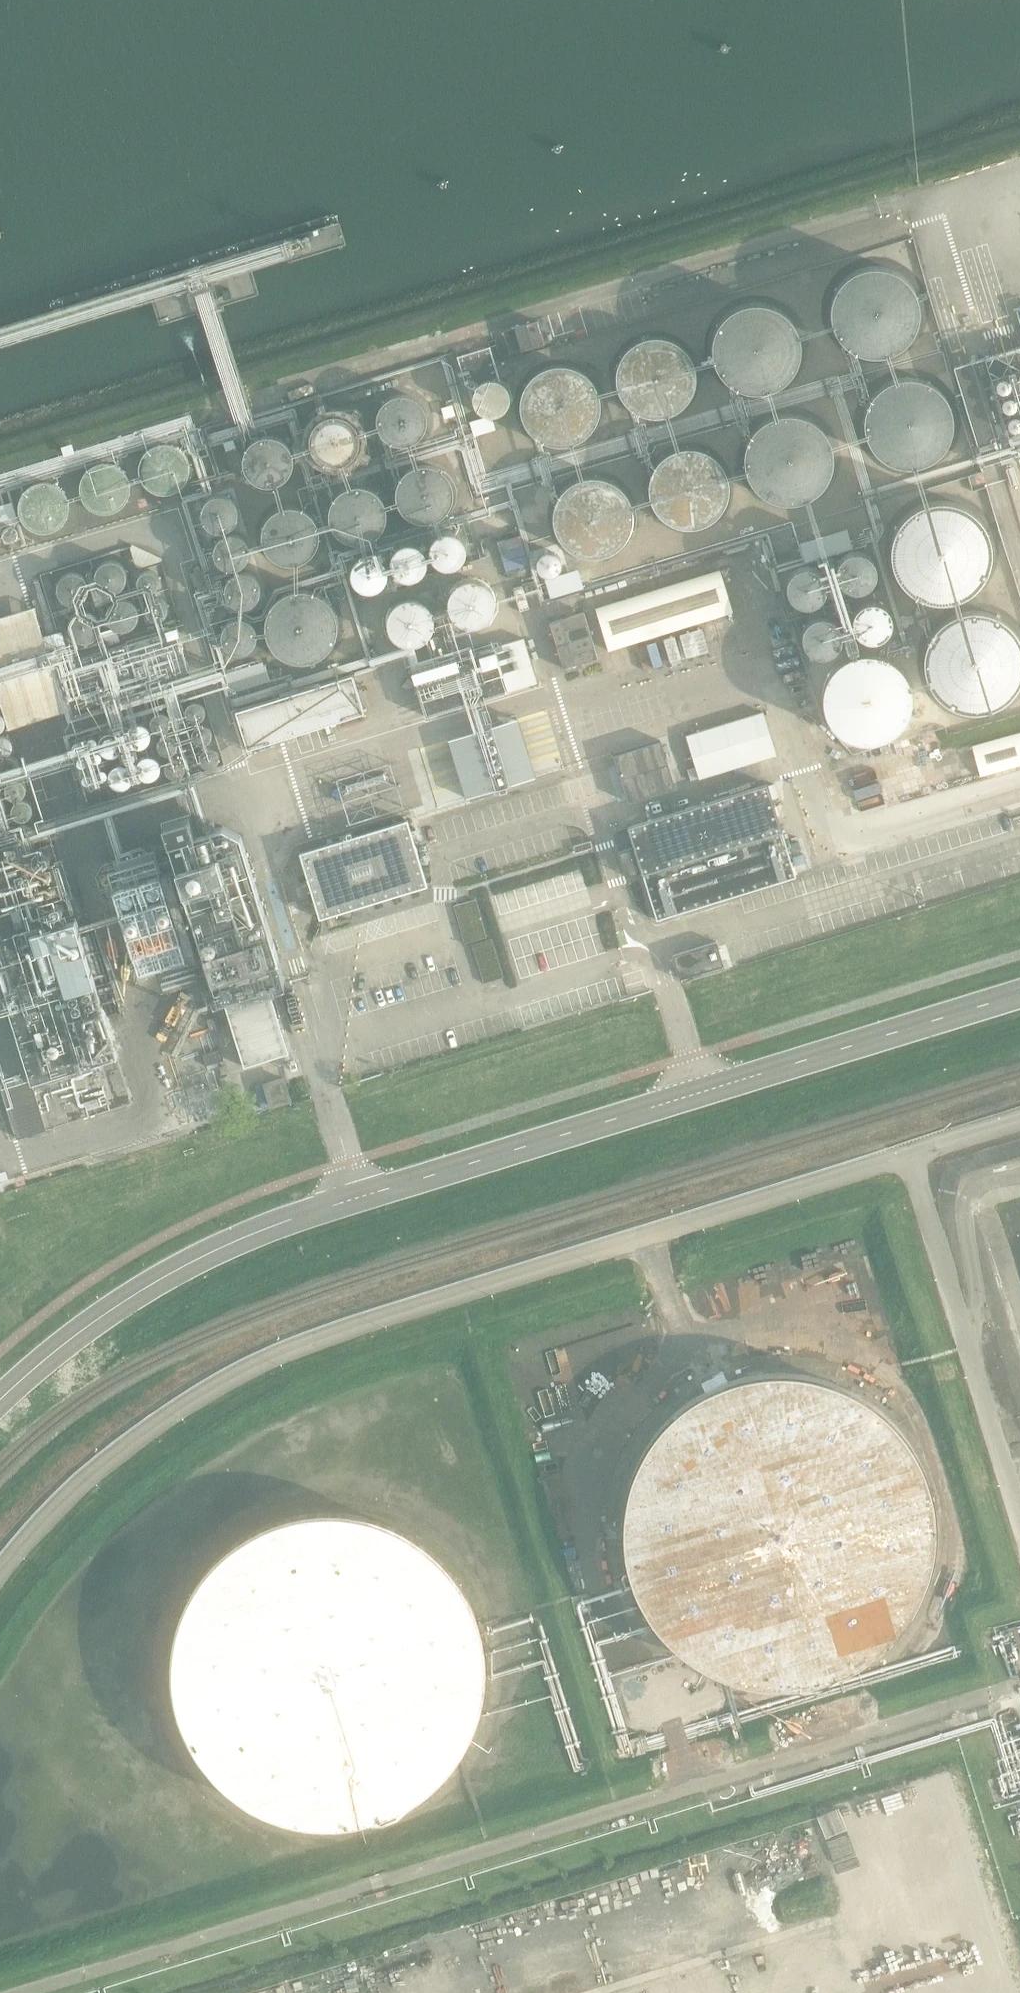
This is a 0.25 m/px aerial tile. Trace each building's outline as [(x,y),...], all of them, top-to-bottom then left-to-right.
[(817,328),(827,342),(841,352),(858,355),(875,351),(890,342),(899,327),(903,310),(899,293),(890,279),(875,269),(858,266),(841,269),(827,279),(817,294),(814,311),(817,328)] [(692,368),(701,382),(716,392),(733,395),(750,392),(764,382),(774,368),(777,351),(774,334),(764,319),(750,310),(733,306),(715,310),(701,319),(691,334),(688,351),(692,368)] [(519,327),(524,345),(544,339),(539,322),(519,327)] [(633,419),(649,419),(664,414),(675,403),(682,389),(683,373),(677,359),(666,347),(652,341),(636,340),(622,345),(610,356),(604,370),(603,386),(608,401),(619,412),(633,419)] [(970,362),(954,367),(983,465),(1019,454),(1019,347),(970,362)] [(526,444),(542,444),(556,439),(568,428),(575,414),(575,398),(570,384),(559,372),(545,365),(529,365),(514,370),(503,381),(496,395),(495,411),(501,426),(512,437),(526,444)] [(853,440),(862,455),(877,464),(894,468),(911,464),(925,455),(935,440),(938,423),(935,406),(925,392),(911,382),(894,379),(877,382),(862,392),(853,406),(849,424),(853,440)] [(430,415),(430,414),(430,409),(429,405),(424,397),(420,394),(416,391),(410,389),(406,388),(401,388),(396,390),(391,391),(386,395),(383,399),(380,405),(378,410),(378,414),(378,418),(380,424),(382,428),(385,432),(389,436),(393,438),(399,440),(403,441),(408,441),(414,439),(418,437),(422,434),(425,430),(428,425),(430,420),(430,415)] [(362,437),(362,436),(361,430),(360,425),(357,420),(354,417),(348,413),(345,411),(338,410),(333,410),(325,412),(320,415),(316,418),(311,426),(310,431),(309,436),(310,441),(311,446),(316,454),(320,457),(325,460),(333,462),(338,462),(345,461),(348,459),(353,456),(357,452),(359,448),(361,443),(362,437)] [(728,485),(737,499),(752,509),(769,512),(786,508),(800,499),(810,484),(813,467),(810,450),(800,436),(786,426),(768,423),(751,427),(737,436),(727,451),(724,468),(728,485)] [(296,457),(296,456),(296,451),(294,446),(289,439),(286,436),(281,432),(272,430),(268,430),(261,432),(258,433),(253,436),(248,441),(246,446),(244,451),(244,455),(244,460),(245,465),(248,470),(251,474),(254,477),(259,480),(268,483),(272,483),(279,481),(286,477),(291,473),(293,468),(295,464),(296,457)] [(190,465),(190,464),(190,460),(188,454),(184,447),(180,444),(175,440),(169,439),(166,438),(160,438),(155,440),(152,441),(147,444),(143,449),(141,452),(138,458),(138,463),(138,468),(139,473),(142,478),(145,482),(152,488),(162,491),(166,491),(173,489),(181,485),(185,480),(187,476),(190,471),(190,465)] [(672,534),(688,535),(703,530),(714,519),(721,505),(722,489),(716,474),(705,463),(691,456),(675,455),(661,461),(649,472),(642,486),(642,502),(647,516),(658,528),(672,534)] [(132,483),(132,482),(131,478),(130,473),(128,468),(124,463),(119,460),(115,458),(106,456),(102,456),(96,458),(91,460),(87,463),(83,468),(81,473),(80,477),(79,482),(81,491),(83,495),(86,499),(89,503),(94,506),(100,508),(104,508),(109,508),(114,507),(118,505),(123,502),(126,499),(129,493),(131,488),(132,483)] [(457,490),(457,489),(456,483),(454,476),(451,471),(447,467),(443,464),(436,460),(430,459),(425,459),(419,460),(414,461),(407,466),(403,469),(399,475),(397,479),(396,485),(396,490),(397,496),(398,501),(401,506),(404,510),(409,514),(414,517),(422,519),(425,520),(431,519),(437,518),(442,515),(447,512),(451,508),(454,503),(456,497),(457,490)] [(67,504),(67,499),(65,493),(64,490),(60,485),(57,483),(52,480),(47,478),(42,477),(38,477),(33,479),(28,481),(23,484),(21,487),(17,492),(16,497),(15,503),(15,509),(17,514),(19,517),(22,522),(30,527),(35,529),(40,530),(46,530),(51,528),(55,526),(59,523),(63,519),(65,514),(67,508),(67,504)] [(390,510),(389,503),(387,497),(384,491),(380,487),(376,484),(369,481),(363,479),(358,479),(352,480),(347,482),(341,485),(337,489),(333,494),(331,500),(329,505),(329,510),(330,516),(332,523),(335,528),(339,533),(343,536),(348,538),(355,540),(360,540),(364,540),(372,538),(377,535),(381,531),(385,526),(387,522),(389,516),(390,510)] [(577,562),(593,562),(608,557),(619,546),(626,532),(626,516),(621,502),(610,490),(596,484),(580,483),(565,488),(554,499),(547,513),(547,529),(552,544),(563,555),(577,562)] [(322,532),(322,531),(321,526),(319,520),(317,516),(314,511),(309,506),(304,504),(298,502),(292,501),(286,501),(280,503),(272,508),(268,512),(264,518),(262,524),(261,530),(261,536),(262,541),(265,547),(268,551),(273,556),(279,559),(284,561),(290,562),(296,562),(301,560),(307,557),(312,554),(316,550),(319,545),(321,538),(322,532)] [(878,541),(876,561),(882,580),(894,595),(912,605),(931,607),(951,601),(966,589),(975,571),(977,551),(972,532),(959,517),(942,507),(922,505),(903,511),(887,524),(878,541)] [(6,544),(24,539),(16,514),(0,519),(0,525),(6,544)] [(247,545),(247,544),(246,539),(242,535),(237,532),(232,531),(227,533),(224,535),(221,540),(220,545),(221,549),(224,553),(227,556),(232,558),(237,557),(242,555),(245,551),(247,545)] [(465,562),(465,531),(437,531),(437,562),(465,562)] [(789,593),(816,611),(805,628),(807,642),(820,651),(832,649),(838,641),(837,639),(851,619),(846,616),(844,599),(849,591),(848,583),(858,582),(855,560),(849,556),(848,548),(839,542),(838,534),(803,539),(807,562),(793,564),(786,574),(789,593)] [(522,537),(501,540),(505,570),(526,567),(522,537)] [(539,556),(553,598),(585,587),(579,568),(563,574),(555,551),(539,556)] [(121,570),(121,569),(121,565),(118,560),(114,557),(109,556),(103,557),(99,560),(96,564),(95,569),(96,574),(98,578),(103,582),(108,583),(114,582),(117,579),(120,576),(121,570)] [(82,580),(82,579),(81,574),(79,570),(75,567),(70,566),(64,567),(60,570),(57,574),(56,579),(57,584),(60,588),(64,591),(68,592),(73,592),(78,589),(81,585),(82,580)] [(257,583),(256,578),(253,573),(249,570),(244,569),(239,570),(234,573),(232,577),(231,582),(232,588),(234,592),(238,595),(243,596),(248,595),(253,593),(255,589),(257,583)] [(720,571),(595,609),(609,650),(734,612),(720,571)] [(507,615),(507,609),(506,604),(503,599),(500,595),(495,592),(490,590),(485,589),(479,590),(474,592),(469,595),(466,599),(463,604),(462,609),(462,614),(463,620),(465,625),(469,629),(474,632),(479,634),(484,635),(490,634),(495,632),(499,629),(503,625),(506,620),(507,615)] [(430,614),(430,613),(429,609),(428,604),(423,597),(420,595),(416,592),(409,590),(404,590),(400,591),(392,596),(390,598),(387,603),(385,607),(384,611),(385,620),(387,624),(390,628),(394,632),(397,633),(400,635),(405,636),(410,636),(414,635),(417,633),(422,630),(426,626),(428,623),(429,618),(430,614)] [(300,666),(315,668),(328,665),(338,657),(346,645),(348,632),(345,619),(338,608),(327,600),(313,597),(299,599),(287,607),(279,619),(276,633),(279,647),(288,659),(300,666)] [(134,612),(134,611),(133,607),(131,603),(127,600),(122,598),(116,599),(112,602),(109,606),(108,611),(108,616),(111,620),(115,623),(119,624),(125,624),(129,621),(133,617),(134,612)] [(862,606),(866,635),(888,632),(884,602),(862,606)] [(0,616),(0,655),(27,648),(29,654),(49,649),(37,606),(0,616)] [(95,622),(95,621),(94,616),(91,612),(87,609),(83,608),(78,608),(73,611),(69,616),(68,621),(69,626),(72,630),(76,633),(81,634),(85,634),(90,631),(93,627),(95,622)] [(584,612),(550,622),(564,669),(598,659),(584,612)] [(907,649),(905,669),(911,688),(924,703),(941,713),(961,715),(980,709),(995,697),(1005,679),(1007,659),(1001,640),(989,625),(971,615),(951,613),(932,619),(917,632),(907,649)] [(257,632),(257,631),(256,627),(253,622),(250,620),(245,618),(240,619),(235,621),(232,625),(231,631),(231,636),(234,640),(238,643),(243,645),(249,644),(253,641),(256,637),(257,632)] [(494,647),(415,672),(428,715),(508,689),(494,647)] [(356,673),(237,710),(249,751),(369,714),(356,673)] [(763,711),(685,736),(699,780),(777,756),(763,711)] [(520,718),(449,739),(466,798),(538,777),(520,718)] [(972,746),(981,777),(1019,766),(1019,733),(972,746)] [(842,816),(931,795),(924,765),(835,786),(842,816)] [(347,780),(356,816),(405,803),(396,768),(347,780)] [(643,870),(658,919),(797,877),(768,784),(628,827),(635,847),(619,852),(626,875),(643,870)] [(19,1137),(54,1126),(53,1123),(132,1099),(78,917),(47,927),(17,829),(13,829),(0,787),(0,1072),(19,1137)] [(407,821),(301,854),(321,920),(428,887),(407,821)] [(169,843),(213,983),(284,963),(245,832),(226,823),(169,843)] [(116,861),(150,971),(189,959),(155,850),(116,861)] [(476,899),(454,905),(466,944),(488,936),(476,899)] [(474,943),(485,982),(505,976),(493,937),(474,943)] [(268,988),(224,1002),(244,1067),(289,1054),(268,988)] [(222,1049),(203,1055),(206,1066),(225,1061),(222,1049)] [(271,1106),(289,1100),(283,1079),(264,1084),(271,1106)] [(936,1538),(937,1523),(936,1507),(934,1493),(931,1478),(926,1464),(919,1450),(912,1437),(903,1425),(893,1413),(882,1403),(870,1394),(857,1386),(843,1379),(829,1374),(814,1370),(799,1367),(784,1366),(769,1367),(754,1368),(739,1372),(725,1376),(711,1382),(698,1390),(685,1398),(674,1408),(663,1419),(654,1431),(645,1443),(638,1457),(633,1470),(628,1485),(625,1500),(624,1515),(624,1530),(625,1545),(628,1560),(633,1574),(638,1588),(645,1602),(654,1614),(663,1626),(674,1637),(685,1647),(698,1655),(711,1663),(725,1669),(739,1673),(754,1677),(769,1678),(784,1679),(799,1678),(814,1675),(829,1671),(843,1666),(857,1659),(869,1651),(881,1642),(893,1632),(903,1620),(911,1608),(919,1595),(926,1582),(931,1567),(934,1553),(936,1538)] [(487,1676),(487,1661),(487,1646),(485,1631),(481,1616),(476,1602),(470,1588),(462,1575),(453,1563),(443,1552),(432,1541),(420,1532),(407,1524),(393,1518),(379,1512),(365,1508),(350,1506),(335,1505),(319,1505),(304,1507),(290,1510),(275,1515),(261,1521),(248,1528),(236,1537),(224,1546),(213,1557),(204,1569),(196,1582),(189,1595),(183,1609),(179,1623),(176,1638),(174,1653),(174,1668),(176,1683),(179,1698),(183,1713),(189,1727),(196,1740),(204,1753),(213,1765),(224,1775),(236,1785),(248,1794),(261,1801),(275,1807),(290,1812),(304,1815),(319,1817),(335,1817),(350,1816),(365,1813),(379,1809),(393,1804),(407,1797),(420,1789),(432,1780),(443,1770),(453,1759),(462,1746),(470,1733),(476,1720),(481,1706),(485,1691),(487,1676)]
